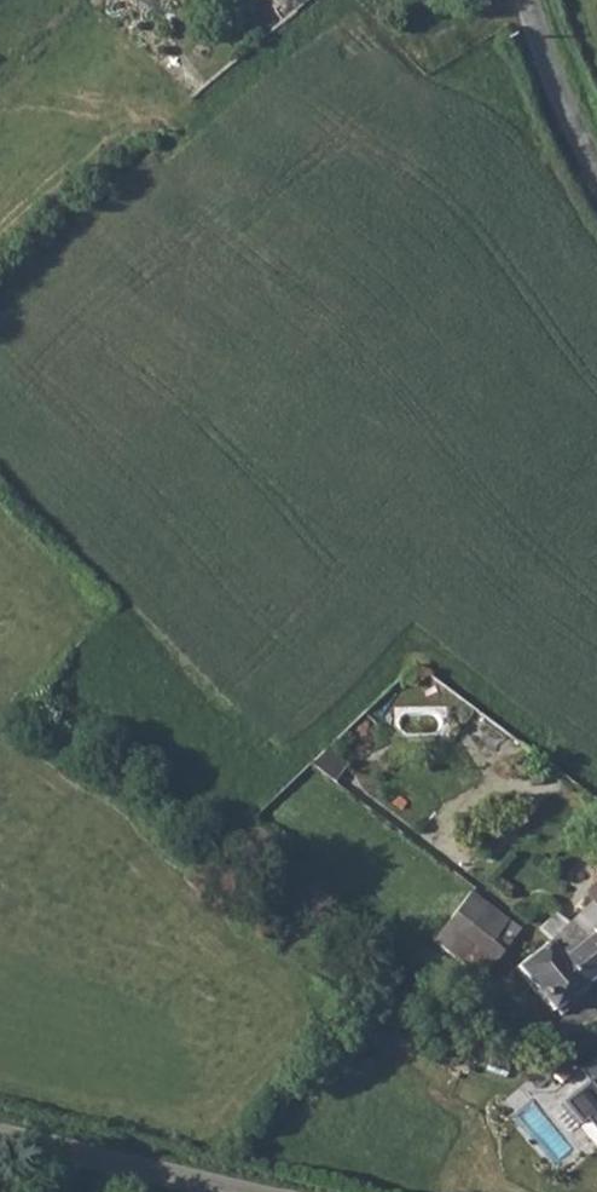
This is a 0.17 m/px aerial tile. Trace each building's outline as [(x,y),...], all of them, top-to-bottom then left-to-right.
[(413,665),(402,675),(413,686),(426,673),(413,665)] [(596,906),(596,885),(586,894),(592,901),(596,906)] [(471,893),(436,936),(482,972),(517,929),(471,893)] [(570,922),(583,934),(589,928),(596,938),(596,906),(592,901),(570,922)] [(559,911),(543,924),(550,933),(516,961),(548,1002),(553,998),(563,1011),(582,997),(574,987),(596,970),(596,938),(589,928),(583,934),(570,922),(559,911)] [(571,1100),(596,1132),(596,1060),(583,1071),(591,1081),(571,1100)]
